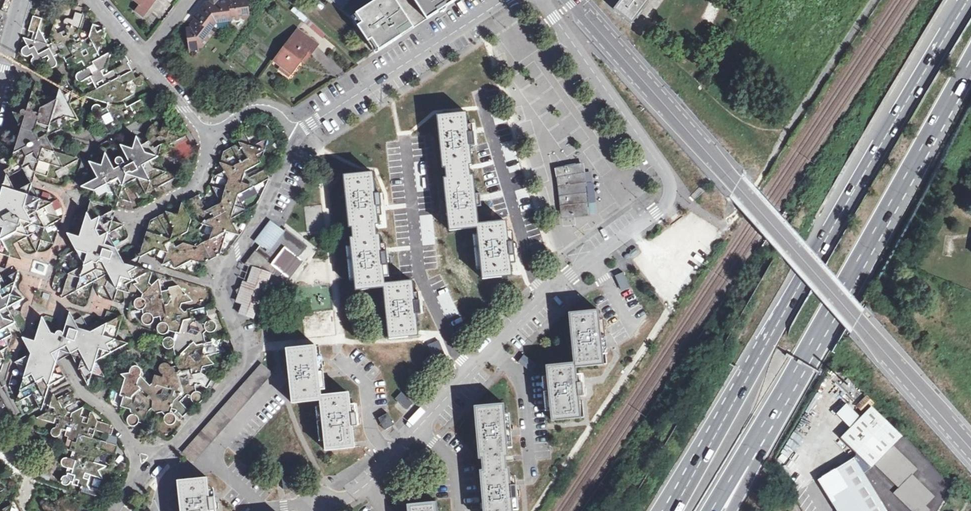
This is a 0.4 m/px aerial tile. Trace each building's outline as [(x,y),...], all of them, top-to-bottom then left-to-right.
[(143,2),(136,10),(143,16),(156,0),(141,0),(143,2)] [(246,0),(217,0),(217,3),(213,0),(212,0),(208,4),(205,4),(193,20),(193,21),(190,24),(191,29),(186,30),(190,55),(198,53),(198,50),(202,49),(212,36),(209,32),(215,24),(247,20),(249,17),(246,0)] [(344,12),(352,0),(327,0),(344,12)] [(411,28),(394,0),(393,0),(375,0),(350,16),(373,52),(411,28)] [(411,28),(425,19),(413,0),(394,0),(411,28)] [(425,19),(455,0),(413,0),(425,19)] [(617,7),(635,20),(650,0),(622,0),(617,7)] [(290,11),(279,2),(274,7),(285,17),(290,11)] [(115,51),(103,57),(101,54),(104,43),(105,43),(107,41),(107,39),(106,37),(108,29),(104,28),(103,24),(96,22),(90,38),(84,41),(80,34),(86,16),(76,13),(74,20),(69,19),(67,19),(66,20),(65,20),(64,22),(64,24),(65,26),(67,27),(66,31),(59,35),(55,26),(51,39),(47,41),(41,30),(44,20),(34,17),(29,32),(34,34),(32,41),(24,39),(28,47),(24,49),(23,51),(22,53),(23,56),(25,57),(27,57),(30,56),(33,55),(35,59),(33,61),(33,64),(34,66),(36,68),(39,68),(41,66),(42,64),(42,61),(49,57),(51,60),(49,62),(48,64),(49,67),(50,69),(52,69),(54,70),(55,69),(59,67),(59,64),(58,62),(64,59),(70,66),(74,64),(76,66),(78,65),(82,73),(79,74),(77,77),(77,80),(78,81),(80,82),(82,82),(87,80),(90,86),(95,84),(98,90),(91,94),(94,100),(110,105),(109,107),(105,110),(104,108),(102,107),(98,107),(95,109),(95,112),(96,115),(93,118),(94,122),(96,125),(101,125),(104,131),(105,133),(109,135),(112,134),(115,131),(114,127),(124,122),(132,123),(133,117),(138,114),(140,119),(143,120),(146,120),(147,118),(148,115),(145,111),(148,108),(143,101),(129,108),(126,101),(137,94),(129,92),(130,84),(136,81),(138,86),(140,87),(142,87),(144,87),(145,85),(146,83),(143,77),(139,79),(130,63),(132,62),(128,57),(126,57),(124,57),(123,58),(122,59),(122,61),(122,63),(123,64),(124,66),(112,73),(109,69),(115,51)] [(326,34),(307,18),(304,23),(323,39),(326,34)] [(317,45),(298,31),(275,62),(280,66),(291,74),(302,60),(309,51),(312,53),(317,45)] [(309,51),(302,60),(305,62),(312,53),(309,51)] [(291,74),(280,66),(279,70),(289,77),(291,74)] [(37,82),(30,107),(36,115),(41,117),(43,111),(52,106),(37,82)] [(62,89),(59,103),(51,129),(59,131),(60,129),(75,134),(71,127),(78,122),(70,106),(74,95),(66,98),(62,89)] [(22,117),(24,119),(27,119),(26,122),(25,124),(15,158),(26,152),(28,158),(27,159),(32,170),(37,170),(35,175),(49,179),(51,172),(56,173),(54,169),(56,167),(64,170),(79,160),(56,154),(52,148),(47,138),(41,143),(36,136),(38,129),(39,125),(51,129),(59,103),(52,106),(43,111),(41,117),(36,115),(30,107),(29,114),(26,113),(23,113),(22,117)] [(451,231),(480,228),(485,278),(513,275),(508,220),(480,223),(475,176),(472,176),(471,164),(474,164),(468,111),(439,114),(445,166),(448,166),(449,178),(446,178),(451,231)] [(99,166),(87,163),(96,180),(85,185),(83,189),(92,192),(97,201),(104,197),(103,203),(115,207),(118,201),(130,203),(123,189),(132,192),(136,200),(161,187),(165,175),(157,160),(169,152),(167,147),(181,139),(176,138),(177,131),(169,129),(169,127),(162,125),(160,132),(157,133),(152,125),(148,128),(145,132),(145,137),(147,141),(139,145),(135,138),(131,150),(119,147),(127,163),(123,165),(120,159),(118,159),(116,159),(115,159),(114,162),(114,164),(115,165),(116,166),(119,166),(119,167),(112,170),(104,154),(99,166)] [(253,149),(243,131),(238,147),(222,155),(219,164),(224,173),(215,178),(227,182),(224,192),(212,188),(220,205),(207,213),(198,198),(190,203),(202,228),(213,230),(209,242),(195,249),(184,245),(175,249),(172,244),(187,235),(191,223),(182,205),(177,216),(166,214),(149,223),(143,245),(147,253),(155,249),(166,253),(162,265),(170,261),(174,268),(191,261),(202,264),(219,255),(227,235),(238,238),(239,237),(231,221),(246,213),(238,198),(265,184),(260,175),(249,180),(246,174),(261,165),(259,161),(263,160),(266,148),(268,141),(253,149)] [(582,163),(556,166),(561,218),(587,216),(582,163)] [(374,171),(345,174),(351,227),(354,226),(355,238),(352,239),(357,291),(386,288),(391,339),(419,336),(414,281),(386,284),(381,236),(378,236),(377,224),(380,224),(374,171)] [(28,188),(10,198),(8,202),(11,208),(6,211),(10,218),(1,223),(4,231),(0,233),(0,255),(12,258),(16,246),(31,238),(38,252),(41,250),(44,242),(52,245),(55,243),(48,230),(61,221),(59,219),(50,216),(47,210),(53,206),(51,203),(42,201),(36,190),(28,188)] [(122,294),(131,261),(123,265),(116,251),(127,245),(128,244),(129,240),(121,225),(98,219),(90,203),(78,238),(71,236),(67,239),(74,251),(61,258),(62,262),(70,265),(59,296),(61,299),(91,284),(103,288),(109,300),(113,298),(116,292),(122,294)] [(308,248),(294,238),(292,240),(284,235),(271,226),(256,245),(260,248),(256,252),(255,252),(243,267),(253,269),(249,288),(239,292),(249,316),(274,305),(269,295),(273,277),(275,277),(276,268),(289,279),(301,264),(298,261),(295,259),(298,255),(300,257),(308,248)] [(286,232),(284,235),(292,240),(294,238),(286,232)] [(4,355),(3,351),(5,348),(9,336),(17,332),(5,309),(20,300),(9,296),(16,272),(0,280),(0,367),(4,355)] [(622,272),(614,276),(621,291),(629,288),(622,272)] [(171,352),(173,351),(178,374),(172,375),(171,369),(168,366),(164,366),(161,367),(159,370),(158,373),(159,376),(162,378),(161,380),(154,378),(151,387),(150,388),(140,378),(141,377),(141,373),(140,370),(137,368),(134,368),(131,369),(129,372),(128,375),(120,377),(124,382),(118,399),(123,400),(120,409),(129,412),(129,418),(128,419),(126,420),(125,423),(126,427),(128,429),(130,430),(132,430),(135,429),(137,426),(142,427),(151,430),(156,417),(162,416),(164,419),(163,422),(163,425),(164,427),(166,429),(168,429),(170,429),(172,429),(174,427),(175,426),(175,424),(174,420),(173,418),(170,417),(172,412),(176,413),(182,420),(188,414),(181,405),(187,399),(190,400),(190,402),(191,404),(192,406),(194,407),(195,407),(197,407),(200,407),(201,405),(202,404),(203,402),(203,399),(202,397),(200,395),(196,394),(196,389),(201,388),(207,391),(212,383),(201,375),(203,370),(214,367),(208,360),(222,355),(219,343),(205,346),(204,337),(208,334),(210,335),(212,335),(214,333),(216,330),(215,327),(213,324),(209,323),(206,324),(205,326),(204,327),(201,327),(199,320),(207,318),(205,310),(184,315),(181,310),(182,307),(185,306),(188,309),(190,304),(192,304),(181,291),(183,287),(173,290),(169,286),(168,293),(161,295),(158,282),(150,288),(147,285),(151,275),(146,276),(141,275),(137,285),(133,287),(141,297),(141,300),(138,300),(136,302),(135,304),(135,306),(136,308),(138,310),(140,311),(144,310),(145,316),(142,318),(141,321),(141,324),(143,327),(146,329),(150,328),(153,326),(154,324),(154,321),(159,320),(160,326),(157,328),(156,331),(156,334),(158,336),(160,338),(163,339),(166,337),(168,336),(169,334),(175,336),(173,340),(170,339),(167,339),(165,341),(163,344),(162,346),(163,349),(165,351),(167,352),(170,352),(171,352)] [(577,363),(549,366),(554,421),(583,418),(580,392),(578,367),(606,364),(600,309),(572,312),(577,363)] [(30,396),(36,408),(41,406),(46,387),(43,381),(58,373),(55,368),(52,367),(56,352),(71,356),(70,360),(86,388),(90,375),(102,379),(94,363),(126,346),(113,342),(121,318),(88,334),(80,318),(71,322),(68,315),(61,333),(59,332),(57,332),(55,333),(54,335),(53,337),(54,340),(52,341),(40,318),(32,343),(28,344),(26,347),(26,348),(27,350),(27,352),(29,353),(28,356),(12,363),(21,380),(13,405),(30,396)] [(317,346),(288,348),(293,403),(322,401),(317,346)] [(524,354),(517,362),(530,372),(536,365),(524,354)] [(260,363),(180,452),(192,462),(271,372),(260,363)] [(394,399),(405,411),(412,405),(402,392),(394,399)] [(350,394),(322,396),(327,451),(355,449),(350,394)] [(65,409),(75,403),(71,395),(56,402),(52,396),(46,414),(35,419),(54,426),(53,432),(51,433),(51,435),(51,437),(52,439),(54,440),(56,440),(58,438),(61,431),(64,433),(63,437),(66,439),(66,442),(70,444),(68,452),(76,455),(73,461),(64,458),(62,459),(60,461),(59,464),(60,466),(61,468),(66,470),(64,474),(65,475),(65,479),(63,479),(61,480),(60,481),(59,482),(59,484),(60,485),(61,486),(62,487),(64,488),(66,487),(67,486),(68,485),(70,485),(70,487),(79,490),(77,497),(94,504),(97,494),(88,491),(86,488),(90,477),(101,481),(98,472),(106,468),(94,464),(95,461),(106,455),(113,456),(116,448),(92,440),(94,432),(109,437),(112,430),(110,429),(110,428),(96,423),(90,410),(87,420),(80,417),(83,409),(70,415),(66,413),(65,409)] [(862,411),(872,401),(866,395),(856,405),(862,411)] [(477,407),(482,455),(484,455),(486,467),(483,467),(487,510),(516,510),(512,464),(509,464),(508,453),(511,452),(506,405),(477,407)] [(873,463),(892,445),(901,436),(871,407),(841,439),(857,455),(818,480),(837,510),(887,510),(864,473),(873,463)] [(388,413),(378,417),(383,429),(393,425),(388,413)] [(873,463),(898,488),(892,493),(910,510),(927,510),(928,510),(924,506),(933,496),(911,474),(916,469),(892,445),(873,463)] [(53,471),(43,468),(40,476),(51,479),(53,471)] [(179,477),(182,510),(210,510),(207,475),(179,477)] [(290,477),(282,477),(283,491),(291,491),(290,477)]
